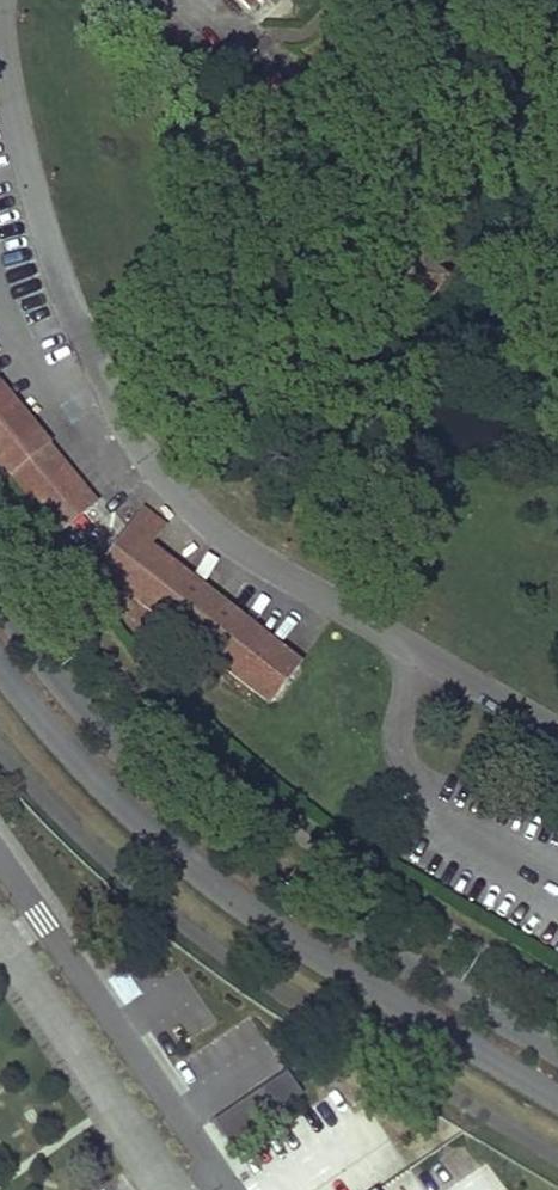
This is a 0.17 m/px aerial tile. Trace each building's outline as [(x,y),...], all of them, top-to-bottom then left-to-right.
[(249,9),(258,0),(239,0),(249,9)] [(0,463),(9,473),(11,472),(58,529),(91,501),(43,443),(45,441),(0,387),(0,463)] [(162,525),(144,512),(92,578),(110,592),(118,583),(268,701),(297,663),(147,544),(162,525)] [(285,1071),(259,1090),(277,1114),(303,1095),(285,1071)] [(252,1096),(214,1120),(230,1144),(268,1120),(252,1096)]
